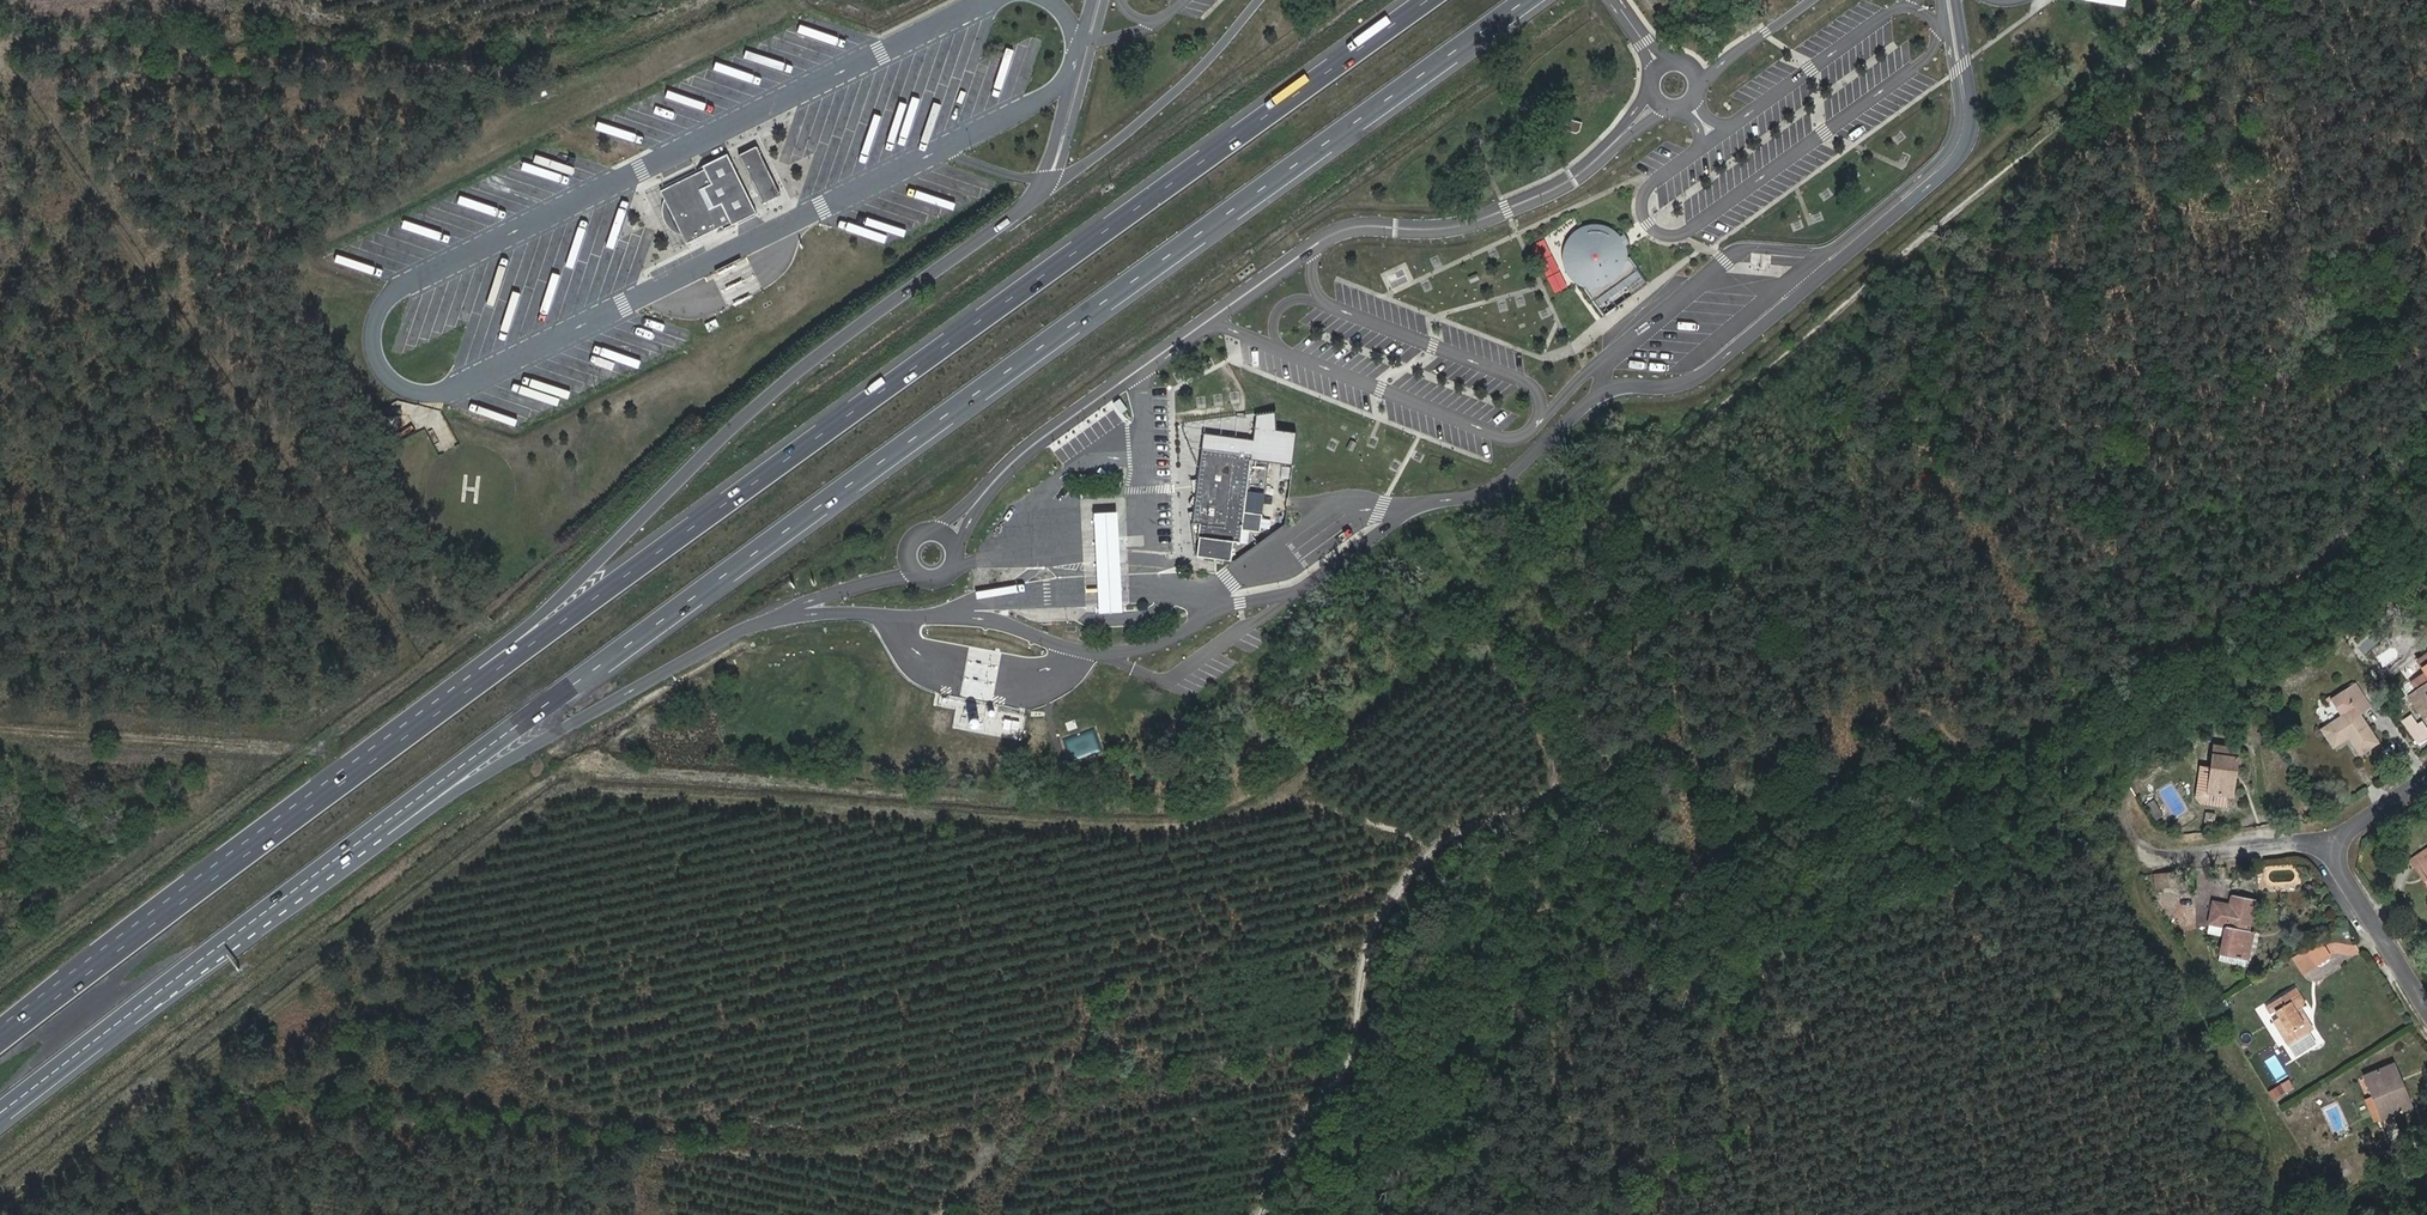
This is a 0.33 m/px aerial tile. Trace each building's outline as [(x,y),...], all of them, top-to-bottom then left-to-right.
[(738,154),(763,202),(781,194),(756,145),(738,154)] [(703,165),(705,169),(661,189),(667,202),(663,206),(663,214),(666,223),(671,231),(676,233),(682,231),(687,243),(731,222),(732,225),(757,214),(729,154),(703,165)] [(1568,285),(1552,250),(1561,246),(1556,233),(1578,224),(1576,219),(1529,239),(1552,292),(1568,285)] [(1577,287),(1588,291),(1600,292),(1611,289),(1621,282),(1627,273),(1631,262),(1630,251),(1627,240),(1625,238),(1620,231),(1610,225),(1599,222),(1588,223),(1577,227),(1568,235),(1563,245),(1561,257),(1563,269),(1568,279),(1577,287)] [(1204,433),(1202,448),(1252,453),(1251,458),(1293,463),(1297,433),(1277,430),(1276,410),(1257,413),(1254,439),(1204,433)] [(1252,453),(1202,448),(1198,485),(1194,521),(1200,522),(1197,556),(1231,559),(1233,540),(1248,542),(1249,529),(1260,531),(1262,513),(1245,511),(1251,458),(1252,453)] [(1119,509),(1094,510),(1095,538),(1097,590),(1099,612),(1124,611),(1123,588),(1120,537),(1119,509)] [(2409,693),(2424,716),(2426,714),(2426,681),(2409,693)] [(2332,698),(2342,715),(2322,728),(2334,746),(2349,736),(2360,753),(2378,743),(2359,714),(2363,711),(2360,706),(2366,702),(2355,684),(2332,698)] [(2363,711),(2370,707),(2366,702),(2360,706),(2363,711)] [(2402,719),(2419,743),(2426,737),(2426,728),(2415,710),(2402,719)] [(1094,726),(1066,737),(1075,759),(1103,748),(1094,726)] [(2213,746),(2207,793),(2228,795),(2231,769),(2236,769),(2238,749),(2213,746)] [(2417,856),(2426,871),(2426,849),(2417,856)] [(2417,856),(2411,860),(2426,885),(2426,871),(2417,856)] [(2175,884),(2174,872),(2160,874),(2161,885),(2175,884)] [(2209,924),(2225,927),(2219,953),(2247,959),(2252,935),(2247,933),(2253,898),(2232,894),(2230,905),(2213,902),(2209,924)] [(2329,956),(2319,940),(2305,948),(2315,964),(2329,956)] [(2304,1004),(2294,987),(2269,1002),(2278,1017),(2272,1020),(2287,1045),(2308,1032),(2295,1010),(2299,1008),(2304,1004)] [(2308,1032),(2312,1030),(2299,1008),(2295,1010),(2308,1032)] [(2405,1109),(2410,1107),(2393,1064),(2387,1067),(2405,1109)] [(2387,1067),(2363,1075),(2381,1119),(2405,1109),(2387,1067)] [(2271,1096),(2294,1087),(2291,1078),(2268,1088),(2271,1096)]
